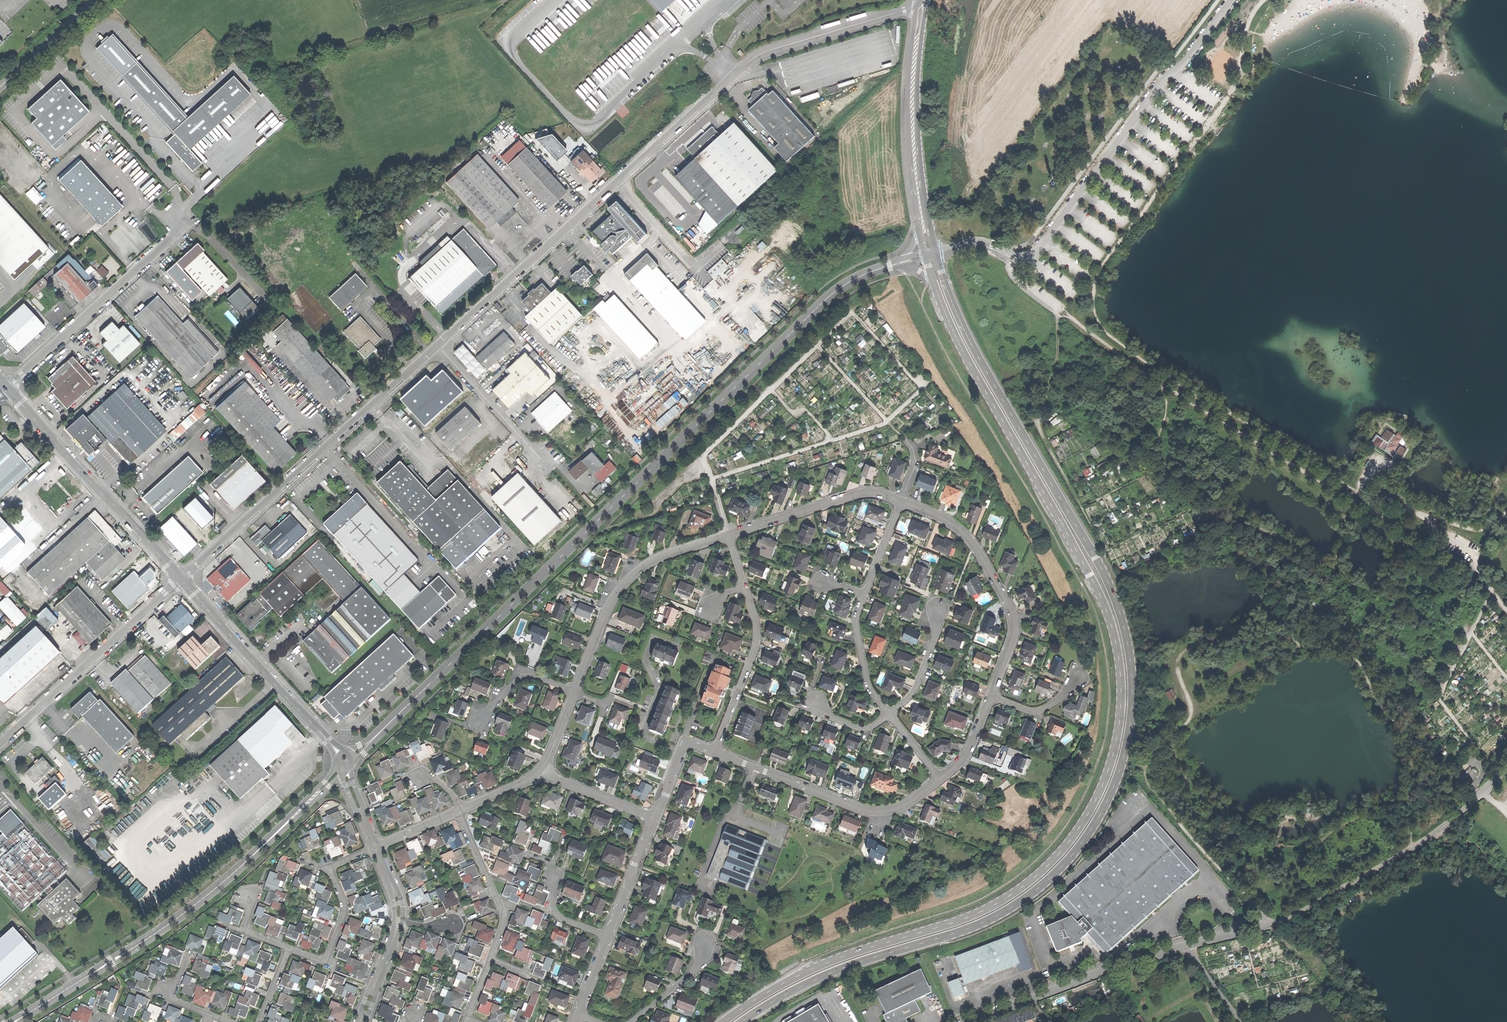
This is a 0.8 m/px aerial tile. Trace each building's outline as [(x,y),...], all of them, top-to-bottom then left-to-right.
[(596,0),(578,0),(575,7),(570,11),(568,13),(564,11),(568,16),(573,19),(596,0)] [(663,12),(676,0),(653,0),(663,12)] [(639,34),(641,48),(649,46),(648,43),(652,43),(652,42),(657,41),(656,38),(658,37),(656,28),(645,30),(645,33),(642,34),(641,34),(639,34)] [(136,62),(120,76),(173,134),(164,142),(191,171),(200,163),(187,149),(248,94),(232,77),(187,118),(136,62)] [(30,123),(54,149),(64,140),(60,136),(88,110),(59,79),(26,109),(35,118),(30,123)] [(830,93),(840,89),(838,84),(828,88),(830,93)] [(749,101),(754,106),(768,94),(763,88),(760,91),(753,92),(752,98),(750,100),(749,101)] [(774,148),(787,162),(815,137),(774,91),(769,95),(768,94),(754,106),(749,110),(779,144),(774,148)] [(804,102),(821,97),(820,92),(802,97),(804,102)] [(778,171),(735,124),(721,136),(696,159),(738,206),(778,171)] [(693,156),(696,159),(721,136),(713,127),(700,138),(687,150),(693,156)] [(557,161),(567,152),(552,135),(537,140),(557,161)] [(506,165),(527,187),(545,170),(525,148),(506,165)] [(571,161),(590,182),(595,177),(601,172),(582,151),(571,161)] [(445,182),(488,228),(496,221),(501,226),(508,219),(515,212),(511,207),(518,200),(475,154),(445,182)] [(738,206),(696,159),(694,160),(675,177),(718,225),(738,206)] [(79,160),(57,180),(100,226),(122,207),(79,160)] [(643,175),(647,179),(653,174),(649,169),(645,172),(643,175)] [(566,192),(545,170),(527,187),(547,209),(555,202),(555,199),(559,199),(562,196),(566,192)] [(641,186),(644,189),(659,174),(656,171),(653,174),(647,179),(641,186)] [(676,190),(660,173),(659,174),(644,189),(642,191),(658,207),(676,190)] [(50,248),(19,214),(0,193),(0,263),(16,280),(50,248)] [(592,233),(605,247),(613,240),(610,238),(608,235),(622,223),(613,213),(603,223),(592,233)] [(628,230),(622,223),(608,235),(610,238),(612,236),(615,236),(617,236),(618,238),(626,231),(628,230)] [(409,278),(442,314),(468,290),(496,264),(463,228),(409,278)] [(632,232),(626,231),(618,238),(617,236),(615,236),(612,236),(610,238),(613,240),(605,247),(603,249),(607,253),(610,250),(614,254),(635,235),(632,232)] [(202,252),(204,250),(197,243),(188,251),(186,253),(184,255),(175,263),(182,270),(184,269),(202,252)] [(227,279),(202,252),(184,269),(209,296),(227,279)] [(649,254),(628,272),(640,285),(685,334),(700,320),(654,270),(659,265),(649,254)] [(56,266),(59,270),(71,259),(68,255),(56,266)] [(59,270),(54,275),(79,303),(88,295),(98,286),(96,285),(87,274),(72,258),(71,259),(59,270)] [(722,259),(707,273),(713,279),(728,266),(722,259)] [(105,277),(110,272),(102,265),(98,270),(105,277)] [(574,276),(582,285),(593,274),(585,265),(578,271),(579,272),(574,276)] [(93,268),(87,274),(96,285),(103,279),(93,268)] [(634,291),(640,285),(628,272),(622,278),(634,291)] [(329,297),(341,310),(367,286),(355,273),(329,297)] [(28,291),(32,295),(46,282),(42,278),(28,291)] [(531,311),(525,317),(550,344),(582,315),(557,288),(551,293),(542,283),(530,294),(522,301),(531,311)] [(232,294),(226,299),(248,323),(261,312),(239,287),(232,294)] [(156,296),(156,297),(181,324),(182,323),(157,295),(156,296)] [(659,343),(614,295),(605,304),(649,352),(659,343)] [(141,311),(136,316),(176,360),(197,342),(181,324),(156,297),(149,304),(145,307),(141,311)] [(405,302),(413,311),(416,308),(408,299),(405,302)] [(0,355),(10,346),(16,352),(45,326),(24,304),(0,325),(0,355)] [(191,377),(191,376),(176,360),(136,316),(136,315),(134,317),(190,378),(191,377)] [(269,329),(273,333),(286,320),(283,316),(269,329)] [(360,317),(343,332),(359,350),(357,351),(365,359),(369,355),(373,352),(374,354),(377,350),(373,346),(380,339),(360,317)] [(182,323),(181,324),(197,342),(176,360),(191,376),(217,352),(187,319),(182,323)] [(286,320),(273,333),(281,342),(276,346),(302,374),(320,356),(286,320)] [(99,332),(106,340),(118,329),(111,322),(106,327),(99,332)] [(101,344),(118,363),(140,344),(123,325),(118,329),(106,340),(101,344)] [(515,345),(506,335),(501,340),(495,346),(484,356),(481,353),(476,358),(487,370),(515,345)] [(492,343),(495,346),(501,340),(498,338),(492,343)] [(486,348),(481,353),(484,356),(495,346),(492,343),(486,348)] [(246,351),(242,354),(260,373),(263,370),(246,351)] [(529,392),(532,396),(551,379),(526,352),(508,369),(512,373),(529,392)] [(72,356),(68,361),(91,387),(96,382),(72,356)] [(351,389),(320,356),(302,374),(328,402),(333,398),(337,402),(344,395),(351,389)] [(91,387),(68,361),(48,378),(56,387),(51,392),(59,400),(67,409),(91,387)] [(649,365),(642,371),(647,376),(653,370),(649,365)] [(429,376),(403,399),(427,426),(465,392),(445,371),(434,381),(429,376)] [(510,408),(529,392),(512,373),(493,390),(501,398),(510,408)] [(245,382),(216,408),(275,473),(286,463),(296,453),(288,444),(285,447),(272,432),(273,431),(271,429),(280,420),(245,382)] [(163,427),(124,383),(115,392),(153,435),(163,427)] [(182,391),(177,396),(182,402),(188,397),(182,391)] [(158,439),(153,435),(115,392),(86,417),(106,439),(129,465),(158,439)] [(653,411),(657,417),(683,397),(678,392),(653,411)] [(540,424),(548,433),(572,412),(555,393),(531,414),(540,424)] [(189,416),(190,416),(195,422),(209,410),(203,404),(189,416)] [(667,414),(672,420),(681,412),(676,406),(667,414)] [(437,434),(452,450),(481,423),(474,415),(466,407),(437,434)] [(88,455),(106,439),(86,417),(83,414),(65,429),(73,438),(73,439),(76,443),(79,446),(80,446),(88,455)] [(176,429),(181,435),(195,422),(190,416),(176,429)] [(1059,416),(1052,421),(1054,425),(1061,420),(1059,416)] [(651,417),(637,426),(641,432),(654,422),(651,417)] [(657,423),(651,428),(656,433),(662,428),(657,423)] [(167,431),(163,427),(153,435),(158,439),(167,431)] [(173,442),(181,435),(176,429),(168,436),(173,442)] [(1380,439),(1388,445),(1390,443),(1394,436),(1386,431),(1380,439)] [(1394,436),(1390,443),(1396,447),(1396,445),(1403,435),(1401,434),(1397,431),(1394,436)] [(40,463),(32,454),(21,443),(13,450),(0,435),(0,499),(40,463)] [(1383,452),(1388,445),(1380,439),(1375,436),(1370,443),(1383,452)] [(926,454),(925,459),(947,467),(951,458),(936,452),(938,446),(930,443),(926,454)] [(1383,452),(1389,456),(1392,452),(1394,453),(1401,457),(1405,451),(1396,445),(1396,447),(1390,443),(1388,445),(1383,452)] [(640,455),(645,451),(641,447),(639,449),(636,451),(640,455)] [(589,469),(601,482),(615,468),(609,461),(603,466),(591,453),(582,461),(589,469)] [(209,484),(215,490),(247,461),(241,454),(209,484)] [(188,456),(171,472),(179,481),(196,465),(188,456)] [(894,477),(899,479),(902,473),(901,473),(902,469),(903,469),(906,463),(895,458),(889,475),(894,477)] [(576,481),(589,469),(582,461),(581,460),(574,467),(568,472),(576,481)] [(247,461),(215,490),(233,509),(235,509),(251,495),(264,483),(264,479),(247,461)] [(485,511),(448,471),(436,482),(437,483),(429,490),(408,468),(406,470),(400,464),(389,474),(377,485),(440,553),(485,511)] [(150,507),(158,515),(203,473),(196,465),(179,481),(171,472),(142,498),(150,507)] [(867,477),(872,479),(876,468),(867,465),(863,475),(867,477)] [(838,483),(841,485),(847,471),(837,467),(836,470),(834,474),(831,481),(833,481),(838,483)] [(1084,470),(1086,476),(1092,472),(1090,467),(1084,470)] [(529,486),(518,473),(491,497),(534,546),(561,522),(529,486)] [(826,482),(832,484),(833,481),(831,481),(834,474),(831,473),(829,473),(826,482)] [(937,481),(920,474),(916,484),(923,487),(933,491),(937,481)] [(802,495),(807,496),(808,492),(811,486),(810,486),(801,482),(798,493),(802,495)] [(597,497),(606,491),(601,484),(592,490),(597,497)] [(961,490),(946,485),(941,499),(947,501),(946,503),(950,504),(954,506),(954,504),(955,504),(961,490)] [(774,486),(771,493),(778,496),(776,501),(779,502),(783,504),(788,490),(787,489),(783,488),(780,486),(779,488),(774,486)] [(342,510),(324,526),(386,593),(392,588),(409,606),(403,612),(420,631),(448,605),(431,587),(413,603),(395,585),(420,562),(358,495),(346,506),(344,504),(342,506),(340,507),(342,510)] [(734,499),(730,509),(741,513),(740,515),(742,516),(744,516),(745,515),(747,515),(751,505),(734,499)] [(971,520),(976,522),(982,508),(972,504),(967,519),(971,520)] [(876,508),(869,505),(866,515),(881,521),(883,515),(881,515),(883,510),(876,508)] [(27,572),(48,596),(85,562),(102,580),(125,559),(119,553),(114,546),(121,539),(102,519),(95,510),(27,572)] [(695,510),(689,526),(696,529),(697,526),(699,520),(708,524),(711,516),(695,510)] [(502,529),(485,511),(440,553),(457,571),(502,529)] [(1109,513),(1114,523),(1118,521),(1114,511),(1109,513)] [(189,551),(197,543),(173,516),(158,529),(183,556),(189,551)] [(291,516),(279,527),(295,545),(308,534),(291,516)] [(840,518),(837,516),(836,518),(832,516),(828,526),(833,528),(832,529),(839,532),(840,530),(844,532),(847,522),(843,521),(844,519),(840,518)] [(2,566),(20,549),(11,539),(16,535),(10,528),(0,517),(0,564),(2,566)] [(913,520),(909,531),(925,537),(929,527),(921,524),(918,523),(919,522),(913,520)] [(219,528),(221,530),(227,525),(225,522),(219,528)] [(798,540),(809,544),(815,529),(809,526),(804,525),(798,540)] [(262,542),(279,560),(295,545),(279,527),(272,533),(266,526),(259,532),(250,540),(257,547),(262,542)] [(864,543),(869,545),(872,538),(874,539),(875,535),(876,531),(864,526),(859,539),(865,541),(864,543)] [(1000,531),(986,526),(982,536),(988,538),(988,537),(990,538),(992,539),(996,541),(1000,531)] [(657,540),(662,542),(666,533),(657,529),(653,538),(657,540)] [(630,549),(634,550),(638,538),(629,534),(624,546),(630,549)] [(25,545),(16,535),(11,539),(20,549),(25,545)] [(762,555),(771,558),(777,542),(772,540),(774,536),(770,535),(768,539),(766,538),(763,537),(762,540),(760,539),(757,545),(764,548),(762,555)] [(936,537),(932,548),(949,554),(953,542),(948,540),(947,542),(941,539),(936,537)] [(358,582),(320,541),(304,556),(325,579),(341,598),(358,582)] [(907,547),(898,543),(895,549),(894,553),(895,554),(891,561),(900,564),(902,559),(904,555),(907,547)] [(825,555),(829,556),(831,550),(834,551),(836,547),(829,545),(825,555)] [(831,563),(837,566),(841,553),(834,551),(831,550),(829,556),(827,562),(831,563)] [(1015,554),(1006,551),(1001,564),(1006,566),(1004,571),(1008,572),(1013,574),(1018,561),(1014,559),(1015,554)] [(800,552),(794,568),(805,572),(807,567),(806,566),(808,562),(810,556),(800,552)] [(850,562),(864,567),(866,563),(868,557),(854,552),(850,562)] [(603,570),(613,573),(616,566),(620,557),(609,553),(603,570)] [(1139,554),(1133,556),(1135,562),(1142,560),(1139,554)] [(306,596),(325,579),(304,556),(262,595),(264,597),(269,603),(264,607),(259,601),(255,605),(254,604),(243,613),(245,616),(241,620),(246,625),(250,630),(255,626),(257,628),(262,624),(260,623),(270,614),(266,609),(270,605),(278,613),(302,592),(306,596)] [(715,557),(710,570),(713,571),(714,570),(723,574),(725,569),(726,570),(727,567),(728,565),(723,563),(724,561),(715,557)] [(219,592),(228,602),(251,581),(231,559),(208,580),(217,589),(216,590),(217,591),(218,593),(219,592)] [(688,574),(697,578),(703,563),(697,561),(693,559),(688,574)] [(767,566),(753,561),(751,567),(749,571),(763,576),(767,566)] [(920,584),(921,585),(924,577),(925,577),(929,567),(918,563),(911,581),(920,584)] [(264,572),(269,578),(273,574),(268,569),(264,572)] [(941,589),(946,591),(951,580),(951,581),(954,574),(942,569),(935,586),(941,589)] [(112,591),(128,609),(149,589),(142,581),(133,572),(112,591)] [(583,590),(593,593),(596,586),(599,578),(589,574),(583,590)] [(968,587),(972,595),(978,592),(978,593),(983,590),(980,584),(982,583),(980,579),(977,575),(970,579),(971,580),(966,582),(969,587),(968,587)] [(784,591),(793,594),(795,588),(796,588),(797,585),(799,580),(790,576),(784,591)] [(887,577),(884,576),(882,580),(880,585),(884,586),(882,591),(894,596),(900,581),(887,576),(887,577)] [(929,578),(925,577),(924,577),(921,585),(920,584),(919,587),(924,589),(926,584),(929,578)] [(440,578),(431,587),(448,605),(457,597),(440,578)] [(641,595),(653,600),(660,583),(649,579),(648,584),(646,587),(644,587),(641,595)] [(676,593),(686,597),(688,592),(690,585),(680,581),(676,593)] [(393,620),(358,582),(341,598),(347,604),(305,642),(312,649),(313,648),(323,659),(322,661),(334,674),(393,620)] [(1030,584),(1016,591),(1018,595),(1020,597),(1024,595),(1025,598),(1029,596),(1031,600),(1036,597),(1030,584)] [(101,633),(111,623),(77,586),(56,606),(90,643),(101,633)] [(283,618),(306,596),(302,592),(278,613),(283,618)] [(777,599),(763,593),(761,598),(759,603),(773,609),(777,599)] [(899,613),(910,617),(914,610),(916,610),(917,607),(920,599),(906,594),(899,613)] [(16,626),(26,618),(9,595),(0,602),(0,605),(16,626)] [(806,595),(800,612),(809,616),(810,614),(814,615),(818,604),(813,601),(810,600),(811,597),(806,595)] [(836,613),(846,616),(848,611),(847,611),(848,607),(851,600),(841,596),(836,607),(838,608),(836,613)] [(264,597),(259,601),(264,607),(269,603),(264,597)] [(736,620),(740,622),(742,617),(738,615),(741,606),(731,602),(729,607),(725,617),(735,621),(736,620)] [(886,606),(875,602),(873,607),(872,611),(873,611),(870,619),(880,623),(886,606)] [(551,618),(561,622),(566,607),(561,605),(554,603),(551,613),(553,614),(551,618)] [(579,605),(573,603),(569,612),(574,614),(576,609),(577,609),(576,614),(590,619),(592,614),(593,609),(579,604),(579,605)] [(162,622),(176,637),(196,619),(183,604),(179,608),(178,606),(175,608),(177,610),(162,622)] [(655,620),(662,623),(668,607),(661,604),(655,620)] [(955,618),(968,623),(973,610),(963,606),(962,609),(959,608),(957,613),(955,618)] [(662,623),(671,626),(676,614),(677,611),(668,607),(662,623)] [(630,624),(640,628),(645,616),(623,608),(621,614),(619,620),(626,623),(630,624)] [(996,618),(987,615),(982,628),(986,630),(985,632),(990,634),(991,632),(997,635),(998,631),(1000,627),(994,625),(996,618)] [(38,623),(47,632),(53,627),(44,617),(38,623)] [(1047,622),(1035,617),(1034,621),(1033,623),(1035,623),(1032,632),(1040,635),(1043,627),(1045,627),(1047,622)] [(833,638),(842,641),(844,635),(847,628),(831,622),(828,628),(835,630),(833,638)] [(784,629),(769,623),(768,628),(766,634),(780,639),(781,635),(784,629)] [(703,627),(695,624),(692,634),(707,640),(711,630),(703,627)] [(35,626),(0,657),(0,689),(2,691),(47,651),(52,646),(35,626)] [(549,633),(533,627),(530,635),(535,636),(533,642),(537,643),(542,645),(544,640),(546,640),(549,633)] [(903,638),(917,643),(919,638),(921,633),(915,631),(915,632),(906,628),(903,638)] [(964,634),(950,629),(948,635),(945,642),(959,647),(964,634)] [(743,639),(729,633),(723,649),(731,652),(731,650),(735,649),(739,650),(741,645),(743,639)] [(414,657),(394,634),(325,698),(327,700),(321,706),(328,713),(334,720),(340,715),(345,720),(379,689),(382,691),(396,678),(393,676),(414,657)] [(564,643),(578,649),(580,645),(582,639),(567,634),(567,635),(564,634),(560,644),(563,645),(564,643)] [(609,639),(608,644),(611,645),(611,647),(619,650),(620,646),(622,647),(625,640),(620,638),(620,636),(618,635),(617,637),(611,635),(609,639)] [(789,637),(781,635),(780,639),(779,641),(786,643),(789,637)] [(886,640),(876,636),(870,651),(873,652),(879,655),(880,655),(886,640)] [(195,638),(180,652),(197,670),(222,648),(217,643),(213,638),(204,647),(195,638)] [(809,655),(812,657),(816,648),(815,648),(817,644),(809,641),(808,645),(806,644),(803,653),(809,655)] [(1037,646),(1026,642),(1024,648),(1022,653),(1024,654),(1022,659),(1031,662),(1037,646)] [(656,644),(652,656),(674,665),(675,660),(678,652),(656,644)] [(59,653),(52,646),(47,651),(53,658),(59,653)] [(773,653),(766,650),(764,655),(762,660),(776,666),(780,656),(779,655),(773,653)] [(832,666),(842,669),(844,663),(848,654),(838,650),(832,666)] [(905,664),(912,666),(913,662),(915,656),(899,650),(895,661),(904,665),(905,664)] [(53,658),(47,651),(2,691),(8,699),(32,677),(53,658)] [(992,656),(978,651),(974,661),(988,666),(990,662),(992,656)] [(953,660),(939,655),(937,659),(936,663),(945,666),(944,668),(950,670),(953,660)] [(112,684),(139,714),(172,684),(146,656),(129,672),(127,670),(121,675),(112,684)] [(558,674),(567,677),(569,672),(571,666),(570,665),(571,662),(556,656),(553,662),(558,664),(558,663),(562,664),(558,674)] [(711,658),(704,656),(702,663),(708,665),(711,658)] [(228,658),(154,726),(171,745),(182,734),(187,741),(212,718),(206,712),(245,677),(236,668),(228,658)] [(1050,670),(1060,674),(1062,669),(1065,662),(1060,660),(1059,661),(1054,659),(1050,670)] [(489,673),(503,679),(506,673),(508,665),(498,661),(497,663),(495,662),(493,668),(491,667),(489,673)] [(595,676),(604,679),(609,668),(610,666),(600,662),(598,668),(595,676)] [(714,707),(718,708),(723,696),(724,697),(725,693),(721,692),(724,686),(725,687),(726,685),(727,685),(730,679),(727,678),(730,670),(717,665),(709,687),(707,686),(702,702),(705,703),(715,706),(714,707)] [(1466,668),(1458,670),(1459,673),(1456,673),(1457,681),(1463,679),(1462,674),(1467,673),(1466,668)] [(1025,673),(1015,669),(1012,678),(1009,686),(1015,688),(1019,690),(1025,673)] [(905,679),(888,672),(886,676),(888,677),(884,688),(891,691),(893,684),(902,687),(904,683),(905,679)] [(616,688),(626,692),(631,679),(621,675),(618,682),(616,688)] [(772,680),(756,675),(754,680),(752,686),(762,689),(768,691),(772,680)] [(788,684),(801,689),(802,685),(805,679),(792,675),(788,684)] [(826,687),(833,690),(837,681),(824,676),(821,686),(826,687)] [(475,678),(472,688),(487,694),(489,690),(491,684),(475,678)] [(1035,689),(1047,694),(1049,689),(1051,684),(1039,679),(1035,689)] [(941,683),(930,680),(928,684),(927,688),(928,689),(926,696),(936,699),(937,696),(939,691),(941,683)] [(980,686),(968,681),(964,691),(976,696),(978,691),(980,686)] [(1168,689),(1172,697),(1177,694),(1173,686),(1168,689)] [(666,687),(658,709),(670,713),(674,704),(676,705),(677,703),(678,701),(675,701),(679,691),(666,687)] [(8,699),(2,691),(0,689),(0,701),(3,704),(8,699)] [(532,694),(521,690),(519,694),(515,706),(525,710),(532,694)] [(543,706),(554,711),(556,704),(560,696),(549,692),(543,706)] [(117,754),(135,737),(102,700),(100,702),(91,693),(82,701),(73,710),(81,719),(84,717),(117,754)] [(851,710),(855,711),(857,705),(865,708),(868,701),(852,695),(847,709),(851,710)] [(1087,698),(1081,695),(1077,705),(1070,702),(1068,704),(1065,705),(1064,708),(1066,714),(1074,717),(1076,712),(1081,714),(1087,698)] [(454,713),(463,717),(466,710),(468,704),(458,700),(454,713)] [(609,721),(619,725),(621,718),(625,720),(629,710),(616,705),(613,711),(609,721)] [(577,721),(589,726),(595,711),(583,706),(579,714),(577,721)] [(293,725),(277,707),(267,716),(293,744),(297,749),(307,740),(293,725)] [(914,716),(912,719),(921,723),(922,720),(927,721),(930,712),(915,707),(913,711),(912,715),(914,716)] [(783,725),(789,712),(784,710),(779,708),(773,721),(783,725)] [(650,730),(662,735),(665,726),(668,727),(668,725),(669,723),(667,723),(670,713),(658,709),(650,730)] [(1005,712),(998,709),(994,719),(997,720),(1004,723),(1007,723),(1009,718),(1010,714),(1005,712)] [(968,717),(950,711),(945,723),(954,726),(955,724),(964,728),(965,723),(968,717)] [(756,718),(744,713),(740,723),(735,735),(748,740),(756,718)] [(512,719),(500,714),(498,719),(497,723),(499,724),(497,730),(507,734),(512,719)] [(265,769),(293,744),(267,716),(240,741),(265,769)] [(810,731),(814,721),(807,719),(802,717),(798,727),(810,731)] [(1055,720),(1051,718),(1049,725),(1050,725),(1047,732),(1056,735),(1058,730),(1062,732),(1065,724),(1055,720)] [(432,736),(442,739),(445,732),(448,724),(438,720),(432,736)] [(1031,722),(1026,720),(1021,733),(1026,735),(1026,737),(1030,739),(1036,724),(1031,722)] [(528,733),(543,739),(545,734),(547,728),(532,723),(528,733)] [(834,741),(838,730),(832,728),(826,726),(823,736),(834,741)] [(874,748),(885,753),(888,745),(887,744),(890,738),(885,736),(880,734),(874,748)] [(845,745),(857,750),(861,740),(855,737),(849,735),(845,745)] [(607,741),(598,738),(594,749),(605,753),(606,751),(613,754),(617,745),(607,741)] [(568,759),(575,761),(577,756),(581,744),(571,740),(569,747),(567,752),(565,751),(563,757),(568,759)] [(951,747),(951,741),(940,740),(929,749),(935,756),(942,750),(950,751),(951,747)] [(260,774),(265,769),(240,741),(211,766),(241,799),(264,779),(260,774)] [(490,746),(478,742),(476,747),(475,751),(486,755),(490,746)] [(411,748),(411,749),(414,755),(416,754),(419,761),(425,759),(430,756),(430,755),(426,747),(425,745),(421,747),(420,744),(411,748)] [(981,752),(979,758),(991,763),(995,751),(997,752),(998,752),(1000,748),(992,745),(991,749),(990,751),(988,751),(983,749),(981,752)] [(429,746),(426,747),(430,755),(434,754),(432,747),(429,746)] [(779,762),(785,765),(789,754),(774,749),(771,759),(776,761),(776,760),(778,761),(779,761),(779,762)] [(902,752),(898,750),(893,764),(901,767),(902,766),(908,768),(912,757),(906,755),(907,753),(902,752)] [(397,757),(392,759),(395,765),(397,771),(403,768),(409,766),(406,758),(408,757),(405,752),(405,751),(396,755),(397,757)] [(509,765),(520,770),(522,763),(525,756),(514,751),(509,765)] [(1011,769),(1024,774),(1030,760),(1017,754),(1011,769)] [(579,757),(577,756),(575,761),(568,759),(567,761),(576,764),(579,757)] [(652,770),(657,772),(658,767),(660,762),(644,756),(640,766),(651,771),(652,770)] [(695,770),(702,773),(706,761),(693,756),(691,761),(689,768),(695,770)] [(27,773),(37,784),(54,768),(44,757),(35,765),(27,773)] [(433,761),(431,762),(433,768),(436,773),(443,770),(444,772),(450,770),(453,768),(450,762),(446,764),(443,757),(440,758),(433,761)] [(829,767),(811,759),(807,770),(808,771),(807,773),(811,774),(817,776),(817,775),(825,778),(829,767)] [(387,778),(393,775),(390,768),(392,767),(389,760),(380,764),(381,766),(377,768),(382,780),(387,778)] [(726,769),(720,767),(715,779),(726,783),(727,781),(731,771),(726,769)] [(976,770),(970,767),(969,772),(967,776),(979,781),(983,772),(976,770)] [(271,775),(265,769),(260,774),(264,779),(265,780),(271,775)] [(457,770),(452,773),(445,775),(448,781),(450,787),(458,783),(459,785),(467,782),(464,775),(460,777),(457,770)] [(602,770),(597,781),(605,784),(614,787),(618,776),(602,770)] [(736,773),(731,771),(727,781),(732,784),(736,773)] [(487,772),(478,776),(480,782),(483,781),(486,789),(492,787),(497,784),(492,772),(487,774),(487,772)] [(876,772),(872,784),(876,786),(877,785),(886,788),(885,790),(889,792),(892,793),(894,790),(896,791),(898,787),(896,786),(897,784),(892,782),(892,781),(891,781),(892,778),(876,772)] [(989,775),(983,772),(979,781),(985,783),(987,779),(989,775)] [(839,773),(836,782),(844,786),(853,789),(857,779),(839,773)] [(390,792),(395,803),(406,798),(403,791),(405,790),(403,785),(402,781),(396,784),(395,784),(397,789),(390,792)] [(370,799),(372,804),(378,801),(376,797),(383,794),(378,782),(370,786),(368,787),(367,787),(370,795),(368,796),(370,799)] [(470,788),(467,782),(459,785),(456,787),(461,798),(468,795),(469,797),(473,795),(477,793),(475,787),(475,786),(470,788)] [(636,796),(645,800),(647,795),(649,791),(650,792),(652,787),(642,782),(640,787),(636,786),(633,792),(637,794),(636,796)] [(66,795),(56,784),(39,799),(49,810),(66,795)] [(676,801),(686,805),(693,788),(682,784),(679,792),(676,801)] [(774,800),(778,790),(771,787),(762,784),(759,794),(774,800)] [(960,789),(952,786),(950,791),(948,796),(943,794),(941,800),(954,804),(960,789)] [(425,791),(428,797),(431,803),(432,802),(436,810),(442,807),(447,805),(447,803),(444,797),(442,792),(435,795),(432,788),(425,791)] [(550,794),(546,793),(542,804),(558,810),(563,797),(554,794),(553,795),(550,794)] [(800,817),(806,800),(801,798),(796,796),(793,804),(792,804),(789,812),(800,817)] [(518,803),(516,809),(519,810),(518,814),(526,817),(529,810),(527,809),(530,801),(520,797),(518,803)] [(416,808),(419,815),(424,813),(430,811),(427,804),(425,799),(418,802),(416,798),(410,800),(414,809),(416,808)] [(577,801),(571,799),(567,810),(581,816),(583,810),(582,810),(584,804),(577,801)] [(936,808),(927,804),(924,811),(921,820),(924,821),(929,823),(933,815),(937,816),(938,817),(941,810),(935,808),(936,808)] [(830,823),(833,813),(824,810),(825,808),(823,807),(817,805),(813,815),(820,817),(820,819),(830,823)] [(397,806),(390,809),(395,821),(398,820),(401,827),(407,825),(412,823),(410,817),(407,811),(400,814),(397,806)] [(384,826),(395,821),(390,809),(383,812),(381,808),(374,811),(377,816),(378,819),(381,818),(384,826)] [(24,825),(11,810),(0,820),(0,830),(3,834),(0,837),(0,842),(6,837),(8,839),(24,825)] [(602,813),(595,810),(591,821),(596,822),(595,824),(603,827),(603,825),(607,827),(612,816),(602,813)] [(325,824),(328,831),(337,827),(336,825),(343,822),(341,817),(339,811),(333,814),(327,816),(330,823),(325,824)] [(665,832),(674,835),(676,828),(679,829),(680,825),(678,824),(681,817),(671,813),(668,819),(667,824),(668,824),(665,832)] [(491,818),(483,815),(482,819),(480,824),(488,827),(488,828),(496,831),(500,819),(492,817),(491,818)] [(850,818),(844,815),(840,825),(855,831),(859,821),(850,818)] [(933,826),(937,816),(933,815),(929,823),(924,821),(923,822),(933,826)] [(619,824),(618,829),(623,831),(622,833),(631,836),(635,825),(627,822),(628,820),(625,819),(622,818),(620,825),(619,824)] [(1087,934),(1106,955),(1147,918),(1147,912),(1153,907),(1158,908),(1199,870),(1152,818),(1111,855),(1111,861),(1105,866),(1099,865),(1058,902),(1072,917),(1087,934)] [(522,844),(526,846),(528,840),(531,833),(529,833),(524,831),(527,823),(520,820),(515,833),(518,834),(515,841),(522,844)] [(345,843),(346,847),(357,842),(356,837),(354,834),(356,833),(351,821),(344,824),(348,832),(341,835),(343,837),(345,843)] [(917,830),(899,823),(897,827),(896,831),(897,831),(896,835),(906,839),(908,836),(913,838),(917,830)] [(22,911),(44,891),(48,895),(37,905),(54,924),(62,917),(68,925),(76,918),(72,914),(80,907),(76,903),(77,902),(75,900),(74,901),(73,900),(80,894),(67,879),(54,890),(50,886),(67,871),(24,825),(8,839),(0,847),(0,886),(22,911)] [(726,826),(725,831),(736,835),(737,831),(726,826)] [(447,830),(442,832),(444,835),(447,842),(448,844),(453,841),(457,849),(463,846),(458,834),(455,835),(452,827),(447,830)] [(307,847),(309,851),(314,848),(320,846),(317,838),(319,837),(315,828),(309,831),(311,836),(304,839),(306,845),(307,847)] [(541,840),(550,843),(550,841),(555,843),(559,844),(563,833),(561,832),(555,830),(550,828),(548,834),(543,833),(541,840)] [(444,846),(443,844),(440,837),(438,838),(434,830),(427,833),(423,835),(425,839),(428,845),(428,847),(435,844),(437,848),(444,846)] [(763,841),(737,831),(736,835),(725,831),(711,864),(732,872),(741,848),(758,854),(763,841)] [(93,835),(84,844),(103,865),(113,856),(93,835)] [(339,839),(338,836),(331,839),(333,843),(326,846),(329,852),(331,858),(337,855),(343,853),(340,846),(342,845),(339,839)] [(505,841),(492,837),(491,839),(484,836),(482,842),(480,847),(485,849),(492,852),(495,845),(502,848),(505,841)] [(8,839),(6,837),(0,842),(0,847),(8,839)] [(423,851),(421,848),(419,842),(417,839),(411,842),(406,844),(409,852),(407,852),(411,861),(418,858),(416,854),(423,851)] [(875,841),(869,839),(866,847),(871,849),(869,856),(882,860),(884,854),(885,855),(888,849),(882,847),(878,845),(879,843),(875,841)] [(553,844),(550,843),(541,840),(538,846),(534,845),(533,846),(531,851),(540,855),(541,853),(545,854),(549,855),(553,844)] [(569,854),(572,855),(573,853),(583,857),(587,846),(572,840),(567,853),(569,854)] [(656,860),(665,863),(671,848),(661,844),(660,847),(658,846),(657,850),(655,854),(658,855),(656,860)] [(626,851),(608,845),(603,860),(621,866),(623,859),(626,851)] [(512,848),(511,848),(509,854),(501,851),(498,858),(504,860),(510,862),(511,863),(511,861),(519,864),(522,856),(523,852),(518,850),(512,848)] [(404,864),(411,861),(407,852),(406,849),(394,854),(398,861),(396,862),(397,866),(400,871),(405,869),(406,868),(404,864)] [(454,866),(459,863),(466,861),(463,855),(461,850),(453,853),(452,851),(440,856),(443,863),(451,859),(454,866)] [(279,872),(288,875),(290,868),(295,870),(297,864),(293,862),(288,860),(287,862),(280,859),(276,871),(279,872)] [(356,871),(353,872),(357,881),(364,878),(362,874),(369,871),(366,865),(364,859),(358,862),(353,864),(356,871)] [(506,872),(510,862),(504,860),(503,863),(497,861),(495,866),(493,872),(500,875),(499,877),(508,880),(512,882),(514,875),(506,872)] [(464,884),(467,883),(473,880),(472,878),(479,875),(477,869),(475,864),(468,867),(463,869),(466,876),(462,878),(464,884)] [(421,865),(413,868),(412,869),(413,871),(406,874),(408,880),(411,886),(416,883),(423,880),(420,873),(424,872),(421,865)] [(536,868),(530,866),(528,873),(519,869),(517,876),(530,881),(530,879),(538,881),(542,870),(538,869),(536,868)] [(293,885),(299,887),(301,883),(308,886),(310,881),(312,875),(313,874),(307,872),(301,869),(299,877),(296,876),(293,885)] [(343,885),(345,891),(351,889),(352,888),(350,884),(357,881),(353,872),(352,869),(341,873),(344,881),(342,882),(343,885)] [(617,876),(601,870),(597,880),(613,886),(615,881),(617,876)] [(285,882),(288,875),(279,872),(278,874),(270,871),(266,882),(272,884),(278,887),(281,880),(285,882)] [(470,898),(472,897),(478,894),(477,892),(484,889),(482,884),(479,878),(473,880),(467,883),(469,888),(467,889),(470,898)] [(643,895),(650,898),(650,896),(655,898),(661,883),(650,879),(649,880),(646,879),(645,883),(643,888),(646,889),(643,895)] [(585,888),(568,882),(564,894),(570,896),(580,900),(585,888)] [(325,886),(317,883),(316,883),(314,890),(317,891),(315,898),(318,899),(327,903),(330,896),(332,891),(325,888),(325,886)] [(518,888),(512,886),(506,884),(504,890),(502,895),(509,898),(508,900),(518,904),(520,897),(516,895),(518,888)] [(539,884),(537,890),(549,895),(550,891),(547,890),(544,889),(545,887),(539,884)] [(436,890),(441,902),(443,901),(447,909),(453,906),(458,904),(455,898),(453,892),(446,895),(442,887),(436,890)] [(421,888),(419,889),(413,892),(409,894),(412,899),(414,905),(421,902),(422,904),(428,901),(431,900),(428,893),(424,895),(421,888)] [(679,888),(673,904),(684,908),(685,905),(688,898),(691,899),(693,894),(679,888)] [(549,895),(537,890),(534,897),(526,894),(524,900),(536,905),(537,903),(544,906),(549,895)] [(281,895),(276,893),(270,891),(269,891),(266,896),(264,902),(272,905),(271,907),(280,911),(283,903),(279,902),(281,895)] [(379,895),(378,895),(372,897),(370,893),(363,896),(367,905),(370,904),(373,911),(384,907),(381,901),(379,895)] [(369,908),(367,905),(363,896),(356,899),(355,895),(354,895),(348,898),(350,904),(352,906),(354,905),(357,913),(369,908)] [(606,900),(597,897),(593,907),(591,906),(589,912),(602,916),(603,912),(601,912),(603,906),(606,900)] [(327,905),(327,903),(318,899),(315,906),(320,908),(317,915),(321,916),(328,919),(330,919),(332,913),(334,908),(327,905)] [(700,905),(697,913),(702,915),(706,917),(709,909),(720,913),(722,907),(712,903),(712,902),(704,899),(702,906),(700,905)] [(482,916),(493,911),(491,905),(489,900),(481,903),(480,901),(474,904),(478,912),(480,911),(482,916)] [(432,903),(430,904),(424,907),(421,908),(423,914),(426,920),(433,916),(434,919),(447,914),(443,906),(436,910),(432,903)] [(265,927),(267,925),(270,915),(263,913),(265,908),(258,906),(255,915),(257,915),(254,923),(259,925),(265,927)] [(637,925),(641,926),(647,911),(635,906),(633,913),(632,916),(633,916),(631,922),(632,923),(637,925)] [(230,921),(238,924),(240,918),(242,913),(237,911),(230,908),(228,915),(220,912),(218,919),(230,923),(230,921)] [(518,923),(525,925),(528,916),(529,913),(518,909),(515,916),(513,915),(511,919),(509,925),(515,927),(516,927),(518,923)] [(544,914),(533,910),(531,917),(528,916),(525,925),(531,928),(533,924),(540,926),(540,925),(542,919),(543,916),(544,914)] [(277,937),(279,931),(282,925),(275,923),(277,918),(270,915),(267,925),(269,925),(266,933),(272,935),(277,937)] [(345,928),(343,933),(349,936),(350,936),(352,932),(358,934),(361,927),(363,922),(352,917),(349,925),(346,924),(345,928)] [(1081,940),(1087,934),(1072,917),(1047,927),(1057,953),(1082,943),(1081,940)] [(483,940),(489,942),(491,937),(494,931),(486,928),(487,926),(475,921),(473,928),(480,930),(477,937),(483,940)] [(290,938),(296,940),(299,932),(301,933),(305,924),(298,922),(296,926),(290,924),(288,928),(286,934),(285,936),(290,938)] [(331,927),(326,925),(319,923),(317,929),(312,927),(310,934),(319,938),(320,936),(327,939),(329,933),(331,927)] [(730,936),(740,940),(745,928),(731,923),(727,935),(730,936)] [(369,930),(361,927),(358,934),(371,939),(371,937),(379,940),(381,934),(383,928),(378,926),(371,924),(369,930)] [(216,928),(209,926),(205,937),(217,942),(220,935),(224,936),(224,935),(226,929),(223,928),(217,926),(216,928)] [(16,975),(38,955),(30,945),(18,932),(14,927),(9,932),(10,933),(0,941),(0,989),(16,975)] [(555,927),(551,938),(555,939),(555,938),(565,942),(568,934),(563,932),(559,931),(559,928),(555,927)] [(686,933),(671,927),(667,937),(682,943),(684,938),(686,933)] [(22,928),(18,932),(30,945),(34,942),(22,928)] [(513,933),(507,931),(505,936),(503,940),(506,940),(503,948),(514,952),(515,949),(519,940),(512,938),(513,934),(513,933)] [(417,948),(419,948),(423,939),(424,936),(413,932),(410,939),(408,938),(406,942),(404,948),(410,950),(411,950),(413,946),(417,948)] [(1021,932),(1010,937),(1020,965),(1018,965),(1021,973),(1033,969),(1021,932)] [(237,936),(231,933),(228,941),(226,940),(223,947),(230,949),(231,947),(238,950),(240,944),(242,938),(237,936)] [(419,948),(427,951),(428,947),(435,949),(437,944),(440,937),(434,935),(428,933),(425,940),(423,939),(419,948)] [(322,939),(319,938),(310,934),(307,941),(303,939),(303,940),(300,946),(309,950),(310,948),(313,949),(318,951),(322,939)] [(193,952),(199,953),(203,955),(205,948),(201,946),(203,939),(191,935),(186,946),(191,948),(194,949),(193,952)] [(589,940),(579,936),(573,953),(584,957),(586,952),(584,952),(587,946),(589,940)] [(641,944),(622,937),(621,941),(618,947),(627,950),(626,952),(636,955),(641,944)] [(963,978),(965,985),(1018,965),(1020,965),(1010,937),(955,957),(963,978)] [(474,956),(481,958),(483,953),(485,947),(478,944),(479,941),(469,938),(467,945),(471,947),(468,953),(474,956)] [(336,957),(347,961),(349,957),(352,949),(345,946),(347,942),(340,939),(337,948),(339,949),(338,953),(336,957)] [(451,941),(445,939),(442,947),(440,946),(437,955),(435,959),(442,961),(445,953),(451,956),(454,950),(456,943),(451,941)] [(248,940),(246,946),(244,952),(251,955),(249,960),(256,962),(259,953),(257,952),(260,945),(254,942),(248,940)] [(365,954),(364,958),(364,959),(371,961),(372,956),(374,952),(372,951),(375,944),(364,940),(359,952),(365,954)] [(526,943),(519,940),(515,949),(517,950),(514,958),(520,960),(526,962),(528,956),(531,950),(524,947),(526,943)] [(427,951),(437,955),(440,946),(440,945),(437,944),(435,949),(428,947),(427,951)] [(170,963),(178,966),(180,960),(182,954),(178,953),(172,950),(170,950),(167,956),(163,955),(160,961),(168,964),(170,965),(170,963)] [(260,950),(259,953),(256,962),(263,965),(261,969),(268,972),(269,968),(271,963),(269,962),(272,954),(260,950)] [(459,969),(463,970),(469,973),(471,974),(473,968),(475,962),(468,959),(468,957),(456,952),(453,959),(461,962),(459,969)] [(739,957),(727,953),(725,958),(724,961),(725,961),(726,962),(725,966),(723,965),(722,970),(733,974),(736,966),(739,959),(739,957)] [(424,958),(415,955),(414,957),(406,954),(404,960),(401,965),(408,968),(414,970),(416,963),(421,965),(424,958)] [(358,976),(364,978),(366,972),(368,966),(361,964),(362,961),(349,957),(347,961),(347,963),(354,966),(352,973),(358,976)] [(544,965),(537,962),(536,964),(534,970),(533,974),(538,976),(544,978),(547,971),(549,972),(554,959),(547,957),(544,965)] [(683,961),(671,957),(669,962),(671,963),(668,971),(678,974),(681,967),(683,961)] [(743,960),(739,959),(736,966),(733,974),(738,975),(741,967),(740,967),(743,960)] [(166,971),(168,964),(160,961),(156,960),(154,964),(152,963),(149,972),(156,975),(156,973),(164,976),(166,971)] [(193,965),(191,971),(199,974),(198,976),(208,979),(210,972),(205,971),(208,964),(202,962),(196,960),(195,960),(193,965)] [(292,974),(302,977),(304,971),(308,972),(311,966),(302,962),(301,964),(298,963),(293,962),(289,973),(292,974)] [(255,971),(246,967),(243,974),(248,976),(245,983),(249,984),(256,987),(258,987),(260,981),(262,976),(254,973),(255,971)] [(579,973),(563,967),(559,978),(568,981),(567,983),(573,986),(574,984),(575,984),(577,979),(579,973)] [(626,974),(610,968),(609,972),(606,978),(611,980),(606,994),(613,997),(614,992),(618,994),(622,983),(620,982),(622,978),(625,979),(626,974)] [(407,975),(405,974),(399,972),(395,970),(393,976),(391,981),(399,984),(398,986),(404,989),(411,991),(413,985),(405,982),(407,975)] [(875,991),(886,1014),(916,1000),(932,992),(921,970),(875,991)] [(152,980),(147,978),(145,977),(146,975),(136,971),(134,977),(138,979),(136,984),(136,986),(142,988),(148,991),(150,985),(152,980)] [(320,973),(315,972),(312,979),(310,978),(306,988),(313,990),(315,986),(322,988),(323,984),(326,978),(326,976),(320,973)] [(458,987),(460,988),(466,991),(470,992),(472,987),(474,981),(467,978),(468,976),(461,973),(458,972),(456,979),(460,980),(458,987)] [(493,986),(500,989),(503,980),(505,976),(493,972),(491,980),(488,979),(487,983),(485,988),(491,990),(491,991),(493,986)] [(299,985),(302,977),(292,974),(292,976),(284,973),(282,979),(279,985),(285,987),(291,989),(292,989),(295,983),(299,985)] [(508,987),(515,989),(517,984),(520,977),(514,975),(508,973),(506,981),(503,980),(500,989),(507,991),(508,987)] [(334,974),(332,980),(329,986),(336,989),(335,993),(342,995),(345,987),(343,986),(346,978),(339,976),(334,974)] [(701,984),(716,990),(720,980),(705,974),(703,979),(701,984)] [(192,996),(194,993),(197,984),(190,982),(192,977),(186,975),(182,983),(184,984),(181,992),(186,994),(192,996)] [(645,987),(657,992),(659,986),(662,980),(650,975),(645,987)] [(423,1001),(428,1003),(430,997),(432,992),(433,990),(426,988),(429,980),(422,977),(418,990),(420,991),(417,998),(423,1001)] [(965,985),(963,978),(949,983),(954,999),(965,995),(962,986),(965,985)] [(535,983),(530,981),(527,987),(525,993),(532,996),(529,1004),(536,1006),(540,994),(538,993),(541,985),(535,983)] [(346,983),(345,987),(342,995),(348,998),(346,1002),(347,1003),(354,1005),(355,1000),(357,996),(355,995),(358,987),(346,983)] [(205,1006),(207,1000),(209,994),(202,991),(204,987),(197,984),(194,993),(196,994),(193,1002),(198,1004),(205,1006)] [(398,998),(401,991),(391,988),(388,987),(386,992),(384,998),(392,1001),(391,1003),(397,1005),(400,1007),(403,1000),(398,998)] [(103,1007),(108,1009),(111,1002),(113,1003),(118,990),(111,988),(109,995),(102,993),(101,996),(98,1002),(97,1005),(103,1007)] [(452,1005),(460,1008),(462,1002),(464,997),(458,995),(459,991),(453,989),(449,999),(445,998),(442,1004),(451,1008),(452,1005)] [(218,1005),(224,1008),(227,1000),(229,1001),(232,992),(226,990),(225,994),(217,991),(216,996),(213,1003),(213,1004),(218,1005)] [(570,997),(553,990),(549,1000),(566,1007),(568,1002),(570,997)] [(259,995),(253,993),(247,991),(244,998),(240,996),(237,1003),(246,1006),(247,1004),(255,1007),(257,1001),(259,995)] [(294,997),(289,995),(283,993),(281,992),(279,998),(277,1004),(284,1007),(284,1009),(293,1012),(295,1005),(291,1004),(294,997)] [(689,995),(681,992),(680,996),(681,996),(682,997),(681,1001),(679,1000),(678,1002),(677,1007),(685,1010),(686,1008),(693,1011),(697,1000),(688,997),(689,995)] [(143,996),(137,994),(137,997),(129,994),(125,1005),(128,1006),(137,1010),(140,1003),(144,1004),(147,998),(143,996)] [(489,997),(488,997),(482,994),(480,999),(479,1003),(481,1004),(478,1012),(489,1016),(491,1013),(494,1004),(487,1001),(489,997)] [(341,1019),(343,1020),(345,1015),(348,1009),(340,1006),(341,1004),(332,1000),(329,1007),(334,1009),(331,1015),(335,1017),(341,1019)] [(916,1000),(886,1014),(883,1015),(886,1021),(908,1021),(906,1018),(921,1011),(916,1000)] [(157,1020),(159,1016),(161,1010),(162,1008),(155,1005),(150,1003),(148,1010),(145,1010),(142,1019),(149,1021),(150,1017),(157,1020)] [(250,1007),(246,1006),(237,1003),(235,1010),(230,1008),(228,1014),(237,1017),(237,1015),(240,1017),(245,1018),(250,1007)] [(396,1008),(390,1006),(383,1004),(381,1009),(379,1015),(386,1018),(385,1020),(390,1021),(395,1021),(398,1013),(394,1012),(396,1008)] [(494,1004),(491,1013),(493,1014),(490,1021),(493,1021),(503,1021),(504,1019),(506,1013),(499,1011),(501,1006),(494,1004)] [(517,1015),(515,1021),(517,1021),(527,1021),(529,1018),(531,1019),(536,1006),(529,1004),(526,1011),(519,1009),(517,1015)] [(818,1004),(787,1021),(829,1021),(818,1004)] [(135,1016),(137,1010),(128,1006),(127,1008),(119,1005),(117,1010),(115,1017),(120,1019),(126,1021),(128,1021),(130,1014),(135,1016)] [(70,1017),(75,1019),(80,1021),(80,1019),(88,1021),(91,1016),(93,1011),(92,1011),(86,1008),(80,1006),(78,1013),(73,1011),(70,1017)] [(180,1019),(178,1019),(181,1011),(175,1009),(170,1006),(167,1012),(165,1019),(172,1021),(171,1021),(179,1021),(180,1019)] [(283,1017),(276,1014),(277,1010),(271,1007),(270,1011),(268,1016),(270,1017),(268,1021),(281,1021),(283,1017)] [(1027,1019),(1028,1021),(1035,1018),(1032,1008),(998,1021),(1018,1021),(1027,1019)] [(651,1021),(668,1021),(670,1016),(657,1011),(656,1016),(654,1015),(652,1019),(651,1021)] [(431,1014),(428,1021),(444,1021),(446,1014),(440,1012),(438,1016),(433,1014),(431,1014)] [(446,1014),(444,1021),(458,1021),(459,1020),(461,1015),(455,1012),(453,1017),(449,1015),(446,1014)] [(549,1014),(546,1021),(557,1021),(559,1018),(549,1014)]
